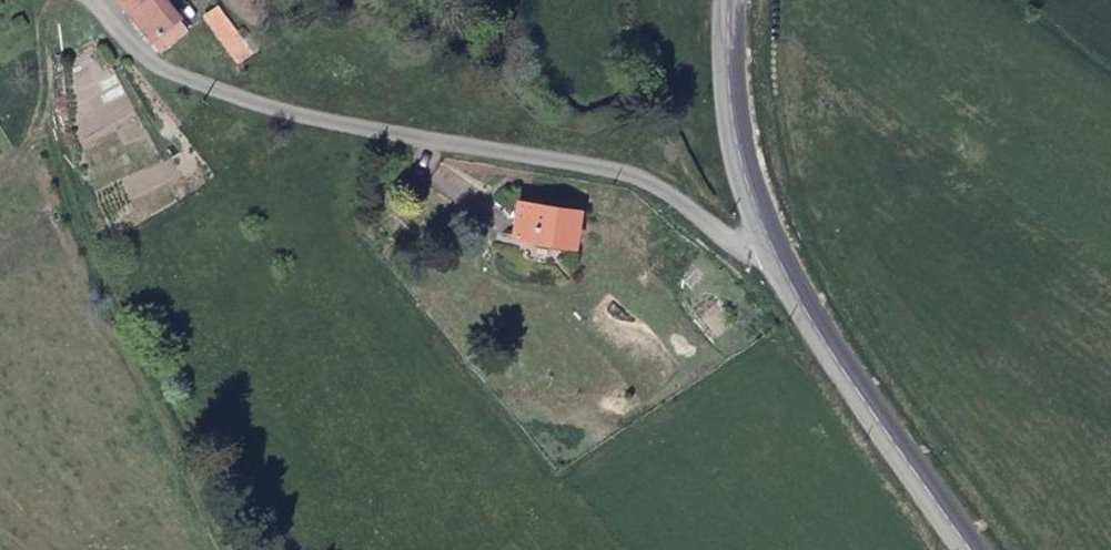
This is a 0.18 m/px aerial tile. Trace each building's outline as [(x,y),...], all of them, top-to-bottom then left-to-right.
[(165,52),(193,28),(174,0),(126,0),(165,52)] [(214,13),(238,47),(256,31),(233,0),(231,0),(214,13)] [(575,247),(581,207),(522,197),(515,237),(575,247)]
